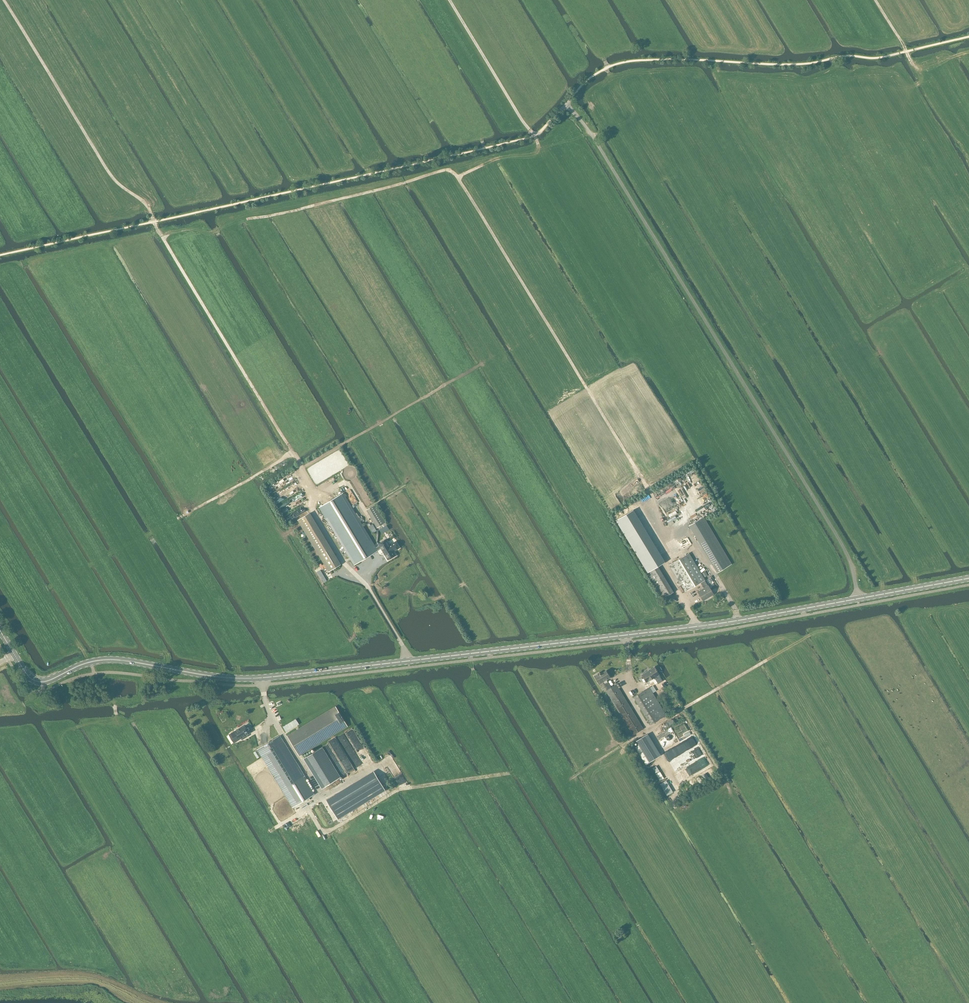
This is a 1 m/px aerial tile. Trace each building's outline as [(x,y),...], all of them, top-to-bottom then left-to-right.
[(342,493),(320,507),(355,564),(377,550),(376,547),(366,531),(365,532),(342,493)] [(374,505),(367,509),(377,527),(382,524),(385,523),(386,522),(375,505),(374,505)] [(634,509),(616,520),(648,572),(658,566),(665,561),(634,509)] [(309,513),(299,520),(329,571),(340,565),(309,513)] [(690,525),(718,572),(731,565),(704,519),(703,517),(690,525)] [(379,545),(376,547),(377,550),(381,548),(388,560),(395,555),(392,551),(394,550),(399,548),(395,542),(389,545),(386,540),(378,544),(379,545)] [(689,553),(669,565),(685,592),(700,582),(704,580),(705,580),(689,553)] [(658,566),(647,572),(663,598),(673,592),(658,566)] [(704,580),(700,582),(704,588),(698,592),(703,600),(713,594),(708,586),(704,580)] [(642,675),(646,682),(654,677),(658,684),(662,681),(659,674),(655,667),(642,675)] [(600,673),(594,676),(599,684),(602,682),(607,690),(611,687),(606,679),(610,677),(606,671),(601,674),(600,673)] [(607,690),(606,691),(633,735),(643,729),(616,684),(611,687),(607,690)] [(634,697),(650,724),(666,715),(649,687),(634,697)] [(287,736),(299,755),(348,726),(336,706),(287,736)] [(296,719),(283,727),(286,732),(299,724),(296,719)] [(233,735),(236,741),(241,738),(242,739),(247,736),(248,735),(247,735),(252,732),(248,726),(246,727),(245,725),(242,727),(238,729),(234,731),(235,734),(233,735)] [(655,746),(647,734),(636,741),(638,745),(635,747),(646,764),(649,762),(644,753),(655,746)] [(279,736),(258,749),(292,806),(314,793),(279,736)] [(655,746),(644,753),(649,762),(660,755),(655,746)] [(307,756),(325,786),(340,777),(322,747),(307,756)] [(665,780),(665,781),(665,780),(656,766),(652,768),(661,782),(662,782),(665,780)] [(374,771),(326,800),(338,819),(360,805),(385,790),(378,778),(374,771)]
